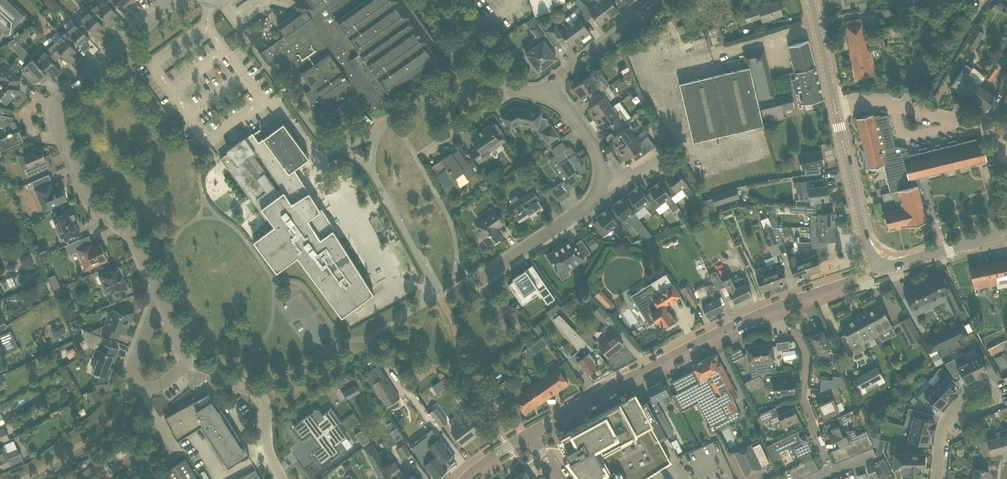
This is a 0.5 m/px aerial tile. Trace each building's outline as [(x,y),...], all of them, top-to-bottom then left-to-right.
[(6,36),(26,14),(12,0),(0,0),(0,30),(6,36)] [(97,19),(102,15),(112,26),(117,21),(113,17),(117,13),(111,7),(104,0),(102,0),(96,5),(95,3),(91,6),(90,5),(87,8),(89,11),(97,19)] [(111,7),(115,3),(125,14),(131,9),(126,4),(130,1),(129,0),(104,0),(111,7)] [(270,64),(276,59),(283,69),(290,64),(295,71),(298,68),(312,88),(305,93),(316,107),(319,105),(334,126),(362,107),(366,113),(384,100),(381,96),(437,57),(432,50),(439,45),(407,0),(363,0),(360,2),(359,0),(301,0),(295,5),(298,10),(278,25),(285,35),(268,47),(261,52),(270,64)] [(535,15),(550,11),(554,9),(553,5),(565,1),(565,0),(530,0),(535,15)] [(610,18),(619,11),(612,2),(614,0),(600,0),(598,2),(610,18)] [(579,6),(588,19),(593,16),(600,25),(610,18),(598,2),(589,8),(584,2),(579,6)] [(745,22),(752,20),(761,17),(762,21),(782,14),(778,2),(734,17),(736,23),(739,22),(740,26),(746,24),(745,22)] [(583,23),(588,19),(579,6),(574,10),(579,16),(569,23),(581,39),(590,33),(583,23)] [(97,19),(89,11),(82,17),(80,15),(74,21),(76,23),(83,31),(84,31),(88,27),(98,39),(103,34),(99,29),(103,25),(97,19)] [(871,48),(870,48),(867,49),(861,19),(845,21),(856,78),(876,74),(872,54),(871,49),(871,48)] [(60,33),(62,36),(63,35),(70,43),(74,40),(84,51),(90,46),(85,41),(90,38),(84,31),(83,31),(76,23),(69,30),(67,27),(60,33)] [(538,39),(540,38),(546,33),(538,23),(530,29),(538,39)] [(571,47),(581,39),(569,23),(560,30),(556,24),(547,30),(556,43),(559,41),(564,37),(571,47)] [(903,23),(884,24),(885,37),(894,36),(904,35),(903,23)] [(974,46),(975,47),(983,33),(976,28),(961,52),(968,56),(974,46)] [(23,59),(30,54),(21,42),(30,35),(26,30),(11,42),(23,59)] [(53,40),(46,46),(56,56),(58,59),(63,54),(70,63),(76,58),(72,54),(76,50),(70,43),(63,35),(62,36),(60,33),(58,31),(51,37),(53,40)] [(871,48),(871,49),(883,46),(881,37),(868,40),(870,48),(871,48)] [(557,58),(551,50),(544,40),(526,53),(530,59),(529,60),(533,66),(535,65),(539,71),(557,58)] [(815,67),(815,66),(808,40),(788,45),(795,72),(815,67)] [(35,60),(34,61),(48,76),(48,75),(52,71),(56,76),(62,71),(54,62),(58,59),(56,56),(46,46),(40,51),(42,54),(35,60)] [(779,97),(774,98),(764,58),(756,53),(746,56),(749,67),(679,83),(693,142),(763,125),(761,114),(763,114),(765,123),(784,118),(782,110),(779,97)] [(50,76),(48,75),(48,76),(34,61),(35,60),(30,55),(25,59),(28,62),(22,68),(35,83),(39,80),(42,83),(50,76)] [(621,65),(617,67),(619,71),(621,74),(625,72),(629,70),(627,66),(625,63),(621,65)] [(4,64),(0,69),(0,79),(1,80),(0,80),(0,98),(7,104),(12,97),(14,98),(21,90),(16,85),(21,79),(4,64)] [(983,80),(986,76),(974,67),(972,69),(966,64),(951,85),(971,99),(980,85),(983,80)] [(815,67),(795,72),(793,73),(795,79),(793,79),(794,84),(793,84),(795,93),(799,92),(802,104),(814,101),(824,99),(815,67)] [(990,71),(986,76),(983,80),(980,85),(971,99),(986,110),(997,96),(985,87),(994,74),(990,71)] [(593,97),(607,86),(600,77),(594,82),(589,76),(572,88),(575,93),(577,92),(581,98),(590,92),(593,97)] [(595,119),(612,107),(608,101),(612,98),(615,96),(608,86),(607,86),(593,97),(597,102),(588,108),(592,114),(591,115),(595,119)] [(780,96),(779,97),(782,110),(794,107),(791,93),(780,96)] [(616,127),(630,117),(619,101),(612,107),(595,119),(598,124),(599,123),(603,129),(612,122),(616,127)] [(549,143),(559,136),(552,125),(550,126),(547,121),(547,119),(541,117),(542,113),(516,107),(501,117),(510,129),(519,123),(522,124),(521,127),(528,128),(529,125),(538,128),(549,143)] [(617,150),(634,137),(630,132),(634,129),(629,121),(638,115),(636,112),(630,117),(616,127),(619,132),(610,139),(615,144),(613,145),(617,150)] [(9,132),(8,133),(7,134),(7,135),(8,135),(0,139),(0,156),(3,155),(0,150),(23,141),(24,140),(24,139),(19,130),(17,131),(14,123),(12,123),(13,118),(13,117),(0,113),(0,124),(6,125),(9,132)] [(895,146),(887,115),(881,116),(880,114),(873,116),(872,114),(857,117),(869,168),(883,164),(890,192),(899,190),(908,224),(907,225),(907,226),(926,221),(917,186),(921,185),(919,175),(987,159),(983,144),(978,145),(976,138),(957,143),(956,140),(948,142),(949,145),(940,147),(940,144),(935,145),(936,148),(928,150),(927,147),(919,149),(919,152),(909,155),(908,150),(907,150),(906,148),(898,145),(895,146)] [(265,216),(268,221),(270,220),(275,225),(254,241),(266,258),(268,260),(277,272),(298,257),(342,317),(355,307),(357,311),(363,306),(361,303),(374,293),(339,239),(334,230),(335,229),(322,208),(320,209),(308,189),(295,169),(309,158),(284,123),(273,131),(259,141),(254,145),(250,137),(249,137),(246,139),(246,138),(245,137),(233,146),(232,146),(227,150),(229,152),(220,158),(222,160),(227,168),(228,168),(227,167),(230,165),(255,199),(252,201),(259,210),(262,208),(267,215),(265,216)] [(507,140),(496,123),(490,127),(489,125),(471,137),(478,147),(471,151),(479,162),(490,155),(488,153),(507,140)] [(634,137),(617,150),(620,155),(622,154),(626,160),(635,153),(638,158),(650,150),(644,142),(643,140),(638,143),(634,137)] [(33,149),(32,152),(24,155),(27,163),(23,165),(29,176),(52,166),(47,155),(45,156),(42,148),(38,146),(33,149)] [(568,147),(550,159),(550,162),(563,181),(554,187),(562,199),(569,194),(570,191),(568,188),(579,180),(580,177),(578,175),(584,171),(584,168),(580,162),(581,161),(580,161),(578,162),(574,155),(576,154),(571,147),(568,147)] [(447,168),(443,171),(436,175),(442,184),(441,185),(447,193),(459,185),(454,178),(463,172),(467,179),(475,173),(458,149),(452,154),(452,153),(441,160),(447,168)] [(804,152),(797,153),(801,169),(825,164),(821,151),(804,155),(804,152)] [(667,179),(662,183),(672,197),(677,193),(677,192),(682,189),(690,199),(695,195),(682,177),(676,169),(668,175),(665,177),(667,179)] [(55,188),(49,174),(32,182),(45,211),(51,208),(51,207),(67,200),(61,185),(55,188)] [(828,198),(827,186),(821,186),(820,179),(795,182),(796,186),(797,186),(798,192),(810,190),(811,200),(821,199),(821,200),(824,200),(824,199),(828,198)] [(544,194),(536,181),(526,187),(530,193),(520,199),(519,198),(511,204),(517,213),(514,214),(520,222),(533,213),(535,215),(544,209),(538,199),(539,198),(544,194)] [(651,192),(646,195),(656,208),(661,205),(661,204),(665,201),(673,211),(679,207),(672,197),(662,183),(662,184),(660,181),(651,187),(649,189),(651,192)] [(630,196),(625,200),(635,213),(640,209),(639,208),(644,205),(652,215),(658,211),(656,209),(656,208),(646,195),(639,186),(630,192),(628,194),(630,196)] [(712,198),(705,201),(709,213),(716,210),(715,206),(739,198),(736,188),(711,196),(712,198)] [(907,225),(908,224),(899,190),(890,192),(882,194),(883,201),(895,198),(897,208),(883,212),(885,221),(886,220),(888,229),(890,229),(891,230),(895,229),(895,227),(907,225)] [(1002,195),(996,196),(998,206),(1005,204),(1002,195)] [(614,208),(609,211),(626,234),(627,234),(619,224),(624,221),(624,220),(628,217),(636,227),(642,223),(635,213),(625,200),(623,197),(614,204),(612,205),(614,208)] [(753,204),(745,204),(746,207),(749,216),(756,213),(753,204)] [(63,212),(62,212),(63,214),(54,219),(62,238),(64,237),(66,241),(71,238),(81,235),(77,227),(76,228),(74,223),(77,221),(72,208),(63,212)] [(599,219),(593,223),(599,231),(603,237),(609,232),(608,232),(613,228),(621,238),(626,234),(609,211),(607,209),(599,215),(597,217),(599,219)] [(481,221),(474,226),(478,232),(488,246),(501,237),(495,227),(502,222),(495,211),(481,221)] [(824,213),(818,213),(818,214),(810,214),(810,227),(833,226),(833,220),(834,220),(834,217),(833,217),(833,214),(834,214),(834,213),(824,213)] [(833,226),(810,227),(811,241),(811,247),(828,247),(827,241),(827,239),(834,239),(834,238),(833,226)] [(772,227),(763,230),(767,243),(771,242),(776,256),(782,254),(776,240),(777,240),(772,227)] [(593,237),(587,242),(592,250),(599,245),(593,237)] [(777,240),(776,240),(782,254),(786,252),(781,238),(777,240)] [(71,243),(67,245),(70,254),(77,250),(86,270),(99,264),(108,260),(107,257),(108,256),(106,252),(104,252),(101,244),(95,247),(92,241),(83,245),(80,239),(71,243)] [(584,257),(575,244),(571,239),(564,244),(563,242),(557,246),(558,248),(547,255),(558,272),(565,267),(567,271),(585,258),(584,257)] [(752,264),(745,251),(741,242),(735,245),(739,253),(746,267),(752,264)] [(39,257),(51,252),(47,243),(35,248),(39,257)] [(814,255),(802,259),(807,273),(819,269),(819,270),(820,269),(817,262),(828,258),(828,247),(811,247),(814,255)] [(712,248),(700,254),(712,280),(721,276),(723,280),(725,284),(729,291),(728,291),(734,303),(752,294),(746,283),(743,278),(741,276),(734,280),(733,278),(731,279),(730,276),(727,278),(725,274),(712,248)] [(35,267),(33,261),(29,253),(20,258),(26,271),(35,267)] [(794,256),(789,258),(791,263),(790,263),(792,269),(795,278),(796,278),(796,277),(799,276),(799,277),(802,276),(801,275),(807,273),(802,259),(800,253),(794,256)] [(998,262),(993,263),(997,282),(1006,280),(1006,260),(998,262)] [(774,285),(780,283),(780,284),(783,283),(783,282),(786,281),(786,282),(787,281),(781,267),(779,262),(767,266),(774,285)] [(997,282),(993,263),(970,268),(974,287),(975,293),(998,288),(997,282)] [(514,281),(509,285),(520,300),(526,296),(525,295),(535,288),(536,288),(538,289),(537,289),(538,290),(537,291),(539,294),(540,293),(547,304),(555,298),(532,265),(531,266),(526,270),(522,272),(513,278),(514,281)] [(112,304),(118,301),(127,297),(124,290),(128,289),(122,274),(123,273),(121,268),(119,267),(118,266),(99,275),(112,304)] [(767,266),(760,268),(755,270),(757,276),(762,290),(763,290),(774,285),(767,266)] [(666,273),(631,296),(649,325),(656,321),(658,320),(662,327),(663,326),(665,327),(668,325),(668,323),(674,319),(666,305),(680,296),(675,287),(666,273)] [(945,293),(955,314),(963,310),(949,281),(946,282),(941,273),(932,278),(933,279),(923,284),(931,300),(945,293)] [(54,289),(61,285),(59,279),(55,281),(54,278),(50,280),(54,289)] [(703,305),(702,306),(707,316),(723,308),(718,298),(711,283),(704,286),(708,294),(700,298),(703,305)] [(904,292),(912,309),(923,303),(926,309),(934,305),(931,300),(923,284),(912,289),(911,288),(904,292)] [(687,297),(693,305),(698,302),(687,285),(680,290),(686,298),(687,297)] [(596,294),(607,307),(613,302),(601,289),(596,294)] [(867,312),(878,333),(892,326),(881,305),(867,312)] [(90,332),(91,332),(98,334),(100,335),(101,336),(102,332),(109,335),(119,338),(121,332),(125,333),(127,327),(128,327),(130,324),(129,324),(130,320),(131,320),(135,311),(121,306),(118,311),(112,309),(109,316),(106,317),(105,322),(106,324),(105,325),(90,331),(90,332)] [(609,315),(600,306),(594,312),(603,321),(609,315)] [(864,341),(878,333),(867,312),(866,313),(865,311),(856,316),(857,318),(841,326),(846,335),(846,337),(843,339),(849,350),(852,349),(852,347),(861,342),(864,341)] [(559,315),(553,319),(559,327),(560,326),(578,351),(571,357),(575,363),(577,361),(581,366),(587,374),(595,369),(594,368),(597,366),(598,366),(594,359),(595,358),(591,352),(594,350),(559,315)] [(900,322),(912,343),(920,338),(908,318),(900,322)] [(962,323),(948,330),(953,341),(968,334),(962,323)] [(604,333),(596,340),(587,330),(581,334),(593,347),(598,344),(608,356),(609,356),(608,355),(616,348),(617,349),(622,344),(623,344),(614,333),(606,324),(601,329),(604,333)] [(536,325),(533,328),(540,337),(543,334),(536,325)] [(57,339),(68,335),(64,326),(53,331),(57,339)] [(85,330),(84,334),(89,346),(96,349),(94,355),(99,357),(94,371),(96,372),(96,374),(100,376),(102,374),(108,377),(109,377),(112,368),(109,367),(111,360),(114,361),(116,356),(119,349),(111,346),(98,341),(100,335),(98,334),(91,332),(90,332),(85,330)] [(934,337),(925,341),(930,352),(939,347),(953,341),(948,330),(934,337)] [(3,349),(6,354),(19,348),(11,331),(0,335),(0,350),(3,349)] [(832,349),(827,340),(823,331),(810,337),(819,355),(820,360),(819,360),(830,361),(830,360),(830,358),(830,356),(830,354),(829,353),(828,351),(832,349)] [(544,337),(538,342),(543,348),(549,343),(544,337)] [(920,338),(912,343),(914,348),(923,343),(920,338)] [(988,349),(991,355),(1002,350),(1002,351),(1006,349),(1006,339),(988,349)] [(766,343),(759,344),(764,373),(769,372),(769,373),(777,372),(772,340),(766,341),(766,343)] [(788,340),(776,342),(777,349),(789,348),(788,340)] [(758,374),(764,373),(759,344),(752,345),(752,343),(746,344),(749,363),(751,376),(758,375),(758,374)] [(728,353),(732,362),(737,359),(733,351),(728,353)] [(1005,352),(995,358),(1001,370),(1006,367),(1006,356),(1005,352)] [(978,353),(967,358),(976,377),(977,376),(978,377),(987,373),(986,372),(987,371),(978,353)] [(678,392),(672,395),(681,410),(698,401),(710,425),(727,417),(725,414),(736,408),(732,400),(739,397),(733,387),(725,372),(721,363),(719,364),(714,355),(710,357),(710,356),(693,365),(700,380),(689,386),(685,377),(673,383),(678,392)] [(956,364),(965,382),(968,381),(968,382),(975,379),(975,377),(976,377),(967,358),(956,364)] [(364,374),(371,385),(385,407),(399,398),(385,376),(378,365),(374,368),(370,370),(364,374)] [(875,367),(865,372),(852,379),(860,395),(867,391),(864,387),(876,381),(879,385),(885,382),(877,366),(875,367)] [(941,377),(933,386),(947,400),(948,399),(949,400),(956,393),(955,392),(956,391),(945,381),(950,376),(941,367),(936,372),(941,377)] [(558,368),(533,384),(544,400),(569,383),(558,368)] [(771,397),(775,395),(782,395),(781,393),(794,392),(793,387),(794,387),(794,379),(781,380),(781,374),(765,375),(766,387),(771,397)] [(833,380),(832,389),(838,386),(845,383),(842,376),(833,376),(833,380)] [(336,381),(327,388),(332,395),(340,388),(336,381)] [(499,384),(504,392),(509,389),(504,381),(499,384)] [(648,388),(647,388),(652,397),(654,400),(661,396),(665,404),(672,400),(668,393),(668,392),(667,389),(662,381),(661,381),(662,381),(648,388)] [(748,381),(743,383),(747,391),(752,388),(748,381)] [(355,384),(344,390),(348,399),(359,392),(355,384)] [(525,413),(544,400),(533,384),(514,398),(525,413)] [(838,386),(832,389),(830,389),(820,388),(819,397),(825,398),(826,400),(817,405),(823,417),(831,413),(832,414),(839,411),(836,404),(844,400),(838,386)] [(947,400),(933,386),(924,394),(939,408),(941,406),(941,407),(947,402),(946,401),(947,400)] [(88,393),(92,402),(100,399),(96,389),(88,393)] [(209,393),(165,417),(172,431),(178,441),(201,426),(228,467),(250,456),(246,449),(243,443),(239,436),(235,429),(232,425),(228,419),(224,412),(218,404),(211,395),(209,393)] [(646,478),(671,461),(660,441),(667,437),(655,415),(655,416),(647,400),(640,404),(635,396),(561,436),(568,450),(565,451),(570,460),(569,461),(583,478),(644,478),(646,478)] [(760,430),(763,421),(770,418),(772,423),(776,424),(781,422),(783,427),(799,420),(794,407),(791,408),(788,401),(759,414),(754,416),(760,430)] [(447,421),(436,407),(429,412),(440,426),(447,421)] [(909,407),(904,425),(911,427),(911,428),(930,433),(931,432),(932,432),(935,422),(933,422),(934,421),(920,417),(922,411),(909,407)] [(302,421),(294,427),(299,434),(301,436),(299,437),(301,440),(311,433),(312,435),(316,440),(337,424),(341,421),(331,408),(323,414),(322,415),(324,418),(318,423),(311,414),(310,413),(308,414),(301,420),(302,421)] [(861,408),(857,410),(863,424),(867,422),(861,408)] [(656,415),(668,437),(674,434),(662,411),(656,415)] [(847,445),(849,444),(855,441),(861,439),(867,436),(869,435),(866,430),(856,435),(854,430),(846,431),(843,424),(852,417),(850,411),(832,419),(833,422),(826,425),(830,433),(828,434),(831,441),(836,439),(839,445),(846,442),(847,445)] [(461,423),(452,430),(455,435),(462,443),(463,445),(472,438),(480,432),(465,412),(457,418),(461,423)] [(321,447),(312,454),(314,456),(315,456),(315,455),(316,456),(322,464),(329,459),(330,458),(331,459),(331,460),(330,461),(331,461),(347,449),(341,441),(347,437),(337,424),(316,440),(320,445),(321,447)] [(390,431),(396,441),(404,437),(398,426),(390,431)] [(9,439),(5,428),(0,430),(0,443),(9,439)] [(803,463),(808,461),(813,459),(809,452),(812,451),(807,440),(809,440),(806,433),(806,434),(803,428),(767,445),(774,460),(781,456),(779,451),(787,447),(793,460),(800,456),(803,463)] [(911,428),(908,439),(928,444),(928,442),(929,442),(931,435),(930,435),(930,433),(911,428)] [(362,430),(355,434),(364,445),(367,443),(370,441),(362,430)] [(431,440),(426,444),(428,447),(429,446),(445,467),(451,462),(453,463),(455,460),(455,458),(452,454),(446,446),(440,438),(437,440),(434,435),(430,439),(431,440)] [(861,439),(866,450),(872,448),(867,436),(861,439)] [(991,453),(1004,450),(1000,436),(980,441),(983,456),(992,454),(991,453)] [(855,441),(860,453),(866,450),(861,439),(855,441)] [(411,454),(402,440),(396,444),(405,458),(411,454)] [(849,444),(854,455),(860,453),(855,441),(849,444)] [(372,443),(364,447),(381,478),(386,478),(390,477),(372,443)] [(761,467),(750,444),(735,451),(745,474),(761,467)] [(843,446),(848,458),(854,455),(849,444),(847,445),(843,446)] [(18,448),(6,453),(4,446),(0,448),(0,462),(4,461),(6,467),(23,459),(18,448)] [(423,450),(418,454),(422,460),(436,478),(447,469),(445,467),(429,446),(428,447),(423,451),(423,450)] [(843,446),(837,448),(842,460),(848,458),(843,446)] [(837,448),(832,451),(836,463),(842,460),(837,448)] [(894,453),(894,468),(902,468),(902,472),(906,472),(906,478),(921,478),(921,471),(923,471),(923,468),(924,468),(924,465),(926,465),(926,456),(924,456),(924,453),(894,453)] [(808,461),(813,473),(819,470),(814,458),(813,459),(808,461)] [(103,475),(112,469),(105,459),(76,477),(78,478),(96,478),(103,475)] [(170,468),(164,472),(169,478),(198,478),(185,459),(170,468)] [(414,473),(408,478),(395,461),(387,467),(393,475),(395,473),(399,478),(418,478),(414,473)] [(808,461),(803,463),(802,463),(807,475),(813,473),(808,461)] [(796,466),(801,478),(807,475),(802,463),(800,464),(796,466)] [(874,466),(879,477),(880,478),(894,478),(892,472),(885,475),(880,463),(874,466)] [(342,465),(335,470),(342,478),(349,473),(342,465)] [(801,478),(796,466),(791,469),(795,478),(798,478),(801,478)] [(867,468),(870,478),(880,478),(879,477),(874,466),(867,468)] [(973,478),(987,478),(988,471),(989,471),(989,470),(975,468),(973,478)] [(255,469),(240,478),(262,478),(255,469)] [(950,478),(961,478),(954,477),(955,470),(950,469),(949,478),(950,478)] [(525,470),(513,478),(532,478),(525,470)]
